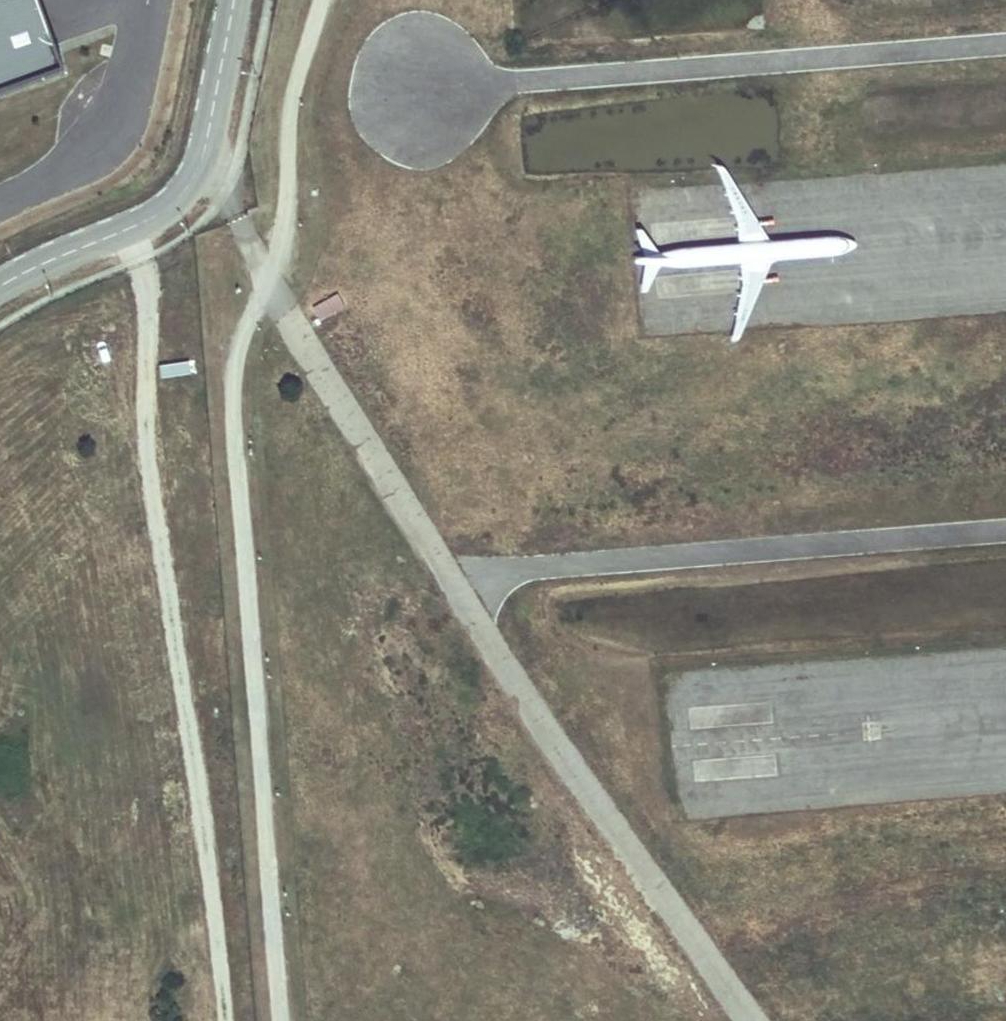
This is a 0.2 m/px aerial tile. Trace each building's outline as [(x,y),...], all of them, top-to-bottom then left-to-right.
[(55,79),(27,0),(0,0),(0,98),(55,79)]
